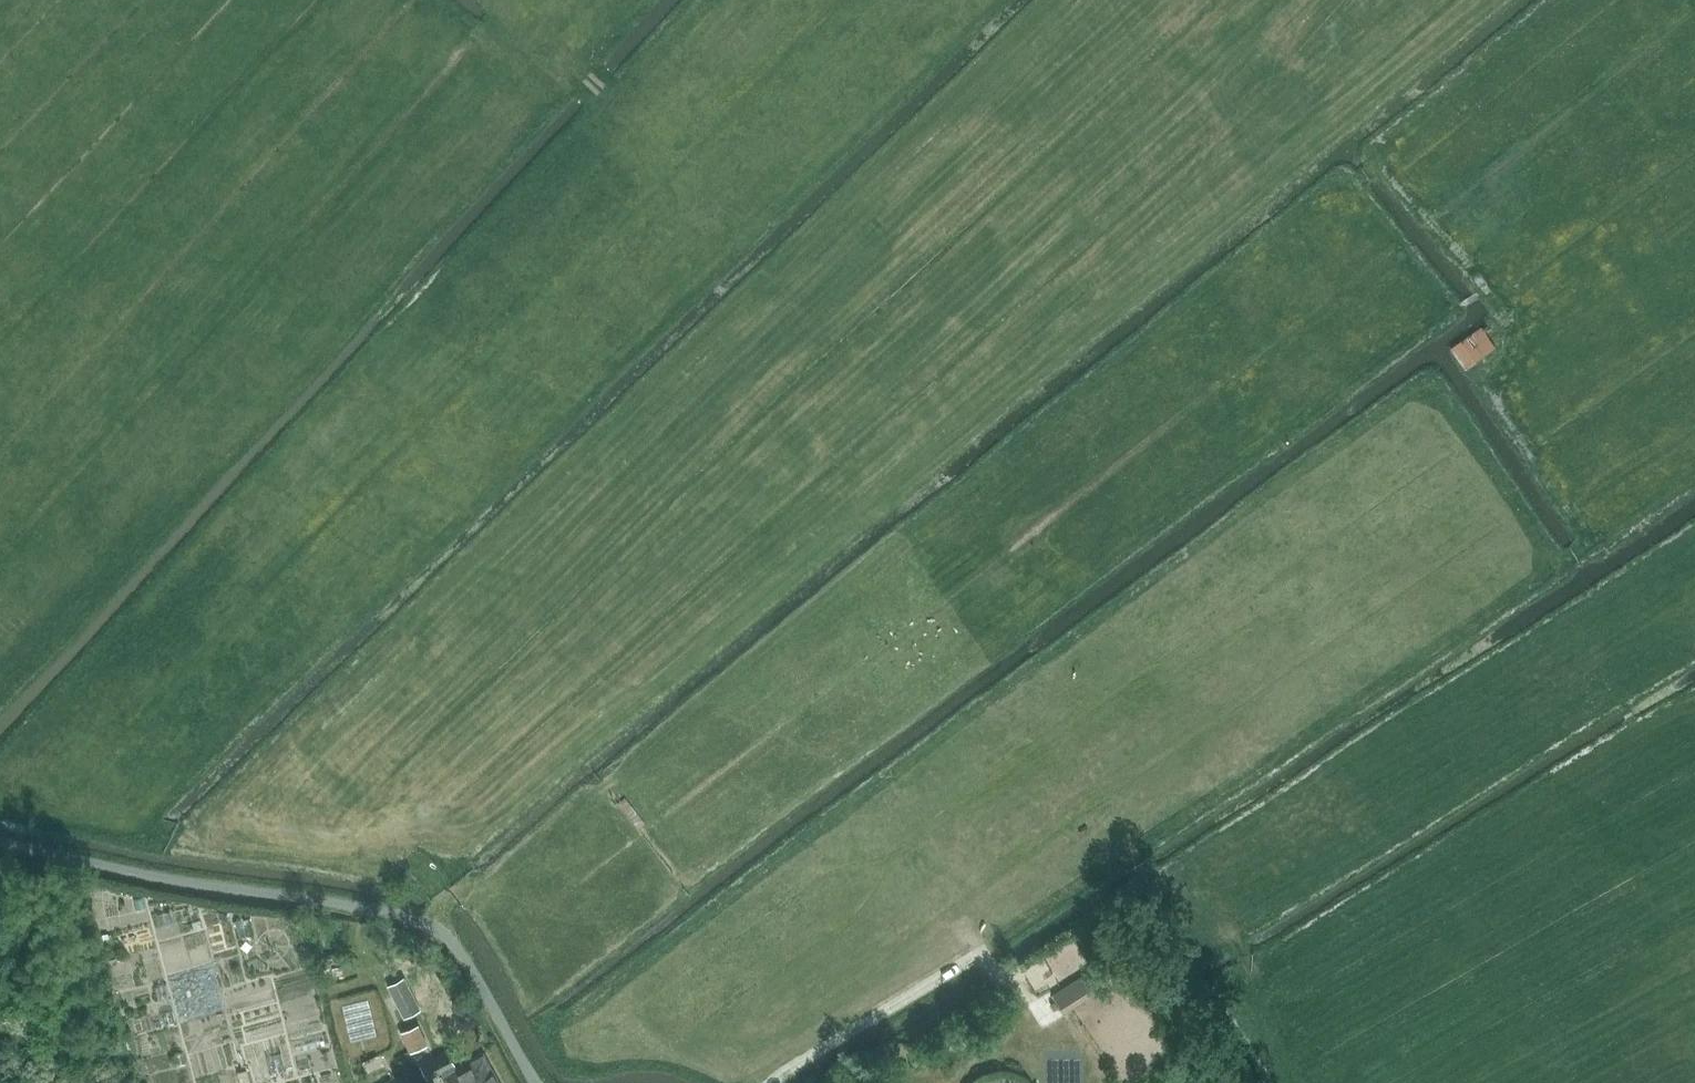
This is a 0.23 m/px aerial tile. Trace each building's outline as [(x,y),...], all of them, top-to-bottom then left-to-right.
[(1482,328),(1451,349),(1465,369),(1477,361),(1476,361),(1496,347),(1482,328)] [(388,986),(404,1018),(420,1010),(404,978),(388,986)] [(410,1052),(426,1044),(418,1026),(402,1033),(410,1052)] [(446,1051),(420,1065),(428,1079),(441,1072),(443,1075),(444,1077),(457,1070),(456,1068),(446,1051)] [(497,1079),(485,1055),(442,1078),(444,1082),(500,1082),(497,1079)]
